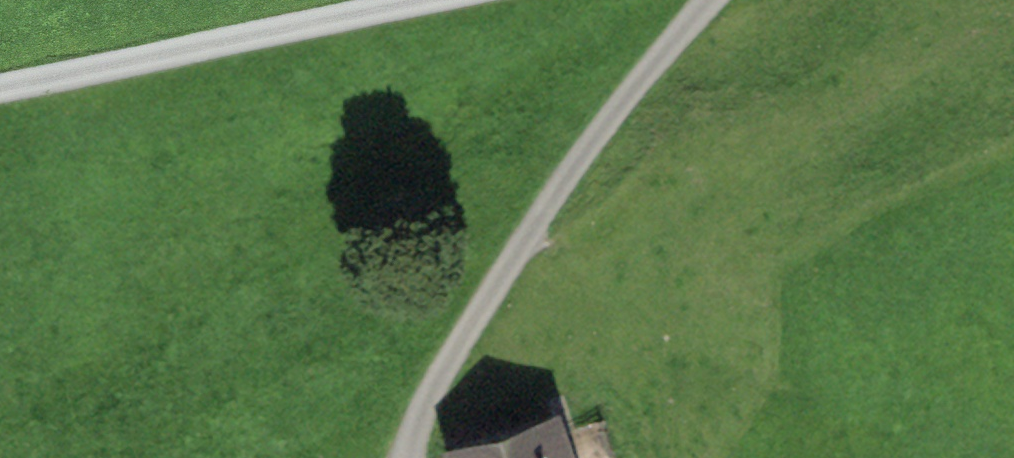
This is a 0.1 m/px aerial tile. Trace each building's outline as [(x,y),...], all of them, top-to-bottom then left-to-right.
[(450,457),(579,457),(565,417),(450,457)]
